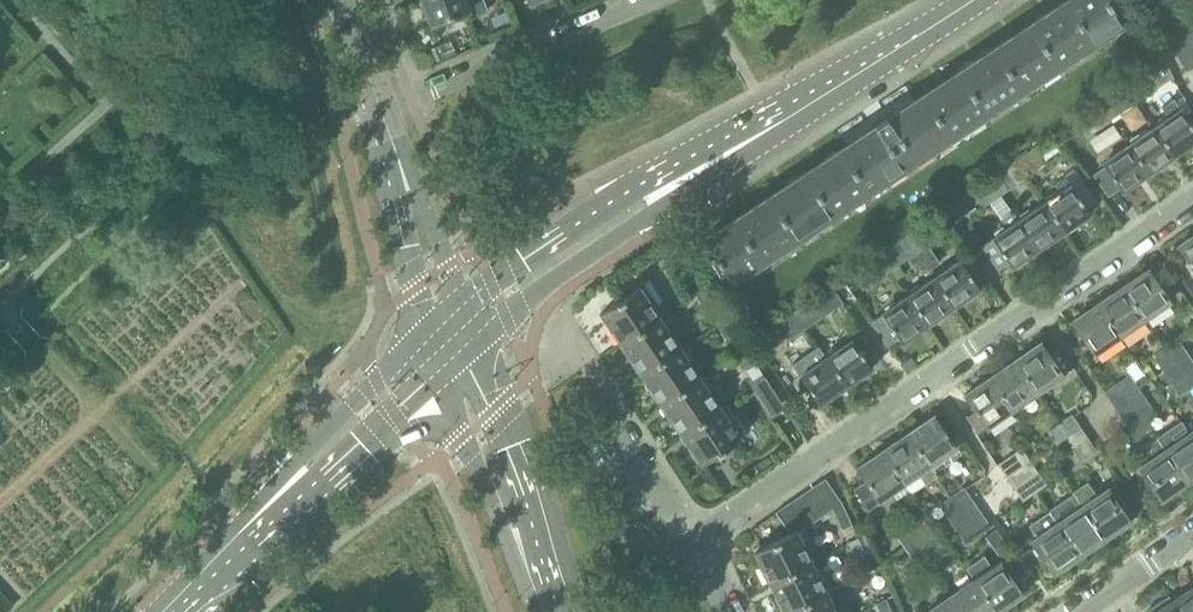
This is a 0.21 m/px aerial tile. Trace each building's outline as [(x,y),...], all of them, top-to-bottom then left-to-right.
[(432,24),(468,10),(471,17),(488,10),(484,0),(422,0),(432,24)] [(699,242),(701,244),(704,242),(730,282),(726,284),(728,287),(930,153),(1127,23),(1125,20),(1123,22),(1108,0),(1066,0),(699,242)] [(1154,8),(1169,0),(1150,0),(1154,8)] [(1177,53),(1192,44),(1192,22),(1168,36),(1177,53)] [(451,39),(430,48),(437,63),(457,55),(451,39)] [(1177,53),(1186,70),(1192,66),(1192,44),(1177,53)] [(1118,90),(1128,106),(1154,88),(1144,72),(1118,90)] [(1118,90),(1109,97),(1119,112),(1128,106),(1118,90)] [(1154,128),(1174,157),(1192,144),(1192,128),(1174,99),(1162,107),(1169,118),(1154,128)] [(475,107),(475,106),(458,112),(459,114),(460,113),(466,127),(464,128),(465,129),(481,122),(481,121),(480,122),(474,108),(475,107)] [(1154,128),(1129,145),(1148,174),(1174,157),(1154,128)] [(1105,167),(1094,175),(1109,196),(1119,188),(1122,192),(1148,174),(1129,145),(1102,163),(1105,167)] [(1034,148),(1006,167),(1017,182),(1044,163),(1034,148)] [(1006,167),(998,173),(1008,188),(1017,182),(1006,167)] [(1059,193),(1044,203),(1064,232),(1090,214),(1087,209),(1098,201),(1076,169),(1054,184),(1059,193)] [(989,179),(972,190),(983,205),(1000,194),(1008,188),(998,173),(989,179)] [(1019,220),(1018,221),(1038,250),(1064,232),(1044,203),(1019,220)] [(1008,228),(982,246),(999,271),(1009,264),(1012,268),(1038,250),(1018,221),(1019,220),(1013,212),(1002,219),(1008,228)] [(896,242),(907,257),(934,239),(923,223),(896,242)] [(1178,246),(1192,268),(1192,236),(1178,246)] [(896,242),(889,247),(899,263),(907,257),(896,242)] [(899,263),(889,247),(863,265),(873,281),(899,263)] [(960,260),(934,278),(954,307),(980,289),(973,280),(984,272),(971,253),(960,261),(960,260)] [(1148,270),(1122,287),(1144,319),(1170,302),(1148,270)] [(934,278),(908,296),(928,325),(954,307),(934,278)] [(661,318),(660,317),(648,299),(658,293),(651,282),(602,314),(623,344),(661,318)] [(831,287),(805,305),(816,320),(842,303),(831,287)] [(1122,287),(1098,304),(1119,336),(1144,319),(1122,287)] [(717,304),(706,289),(698,294),(708,310),(717,304)] [(908,296),(872,321),(889,346),(899,339),(901,343),(928,325),(908,296)] [(1098,304),(1072,322),(1094,354),(1119,336),(1098,304)] [(790,338),(816,320),(805,305),(779,322),(790,338)] [(669,310),(660,317),(661,318),(623,344),(643,374),(682,348),(668,328),(678,323),(669,310)] [(737,334),(726,319),(718,324),(729,340),(737,334)] [(862,333),(826,358),(846,387),(872,369),(870,365),(880,358),(862,333)] [(1154,358),(1163,372),(1177,362),(1189,355),(1179,341),(1154,358)] [(1040,343),(1015,361),(1037,393),(1073,368),(1059,348),(1048,355),(1040,343)] [(819,347),(793,365),(800,376),(820,405),(846,387),(826,358),(819,347)] [(663,405),(702,379),(682,348),(643,374),(663,405)] [(757,364),(746,349),(738,354),(749,370),(757,364)] [(1177,362),(1163,372),(1171,383),(1192,368),(1192,361),(1189,355),(1177,362)] [(1015,361),(990,378),(1012,410),(1037,393),(1015,361)] [(1171,383),(1179,396),(1192,386),(1192,368),(1171,383)] [(1113,405),(1127,396),(1139,388),(1130,375),(1104,392),(1113,405)] [(787,408),(767,378),(754,387),(774,417),(787,408)] [(990,378),(965,395),(976,411),(968,416),(979,432),(1012,410),(990,378)] [(683,434),(722,408),(721,407),(702,379),(663,405),(683,434)] [(1121,417),(1147,400),(1139,388),(1127,396),(1113,405),(1121,417)] [(1121,417),(1129,428),(1137,440),(1151,430),(1144,419),(1155,412),(1147,400),(1121,417)] [(728,403),(721,407),(722,408),(683,434),(704,465),(742,439),(739,435),(744,432),(733,417),(736,415),(728,403)] [(1057,443),(1068,435),(1080,427),(1073,416),(1049,432),(1057,443)] [(908,434),(930,465),(955,448),(933,417),(908,434)] [(1088,439),(1080,427),(1068,435),(1076,447),(1088,439)] [(1165,451),(1187,482),(1192,478),(1192,436),(1191,433),(1165,451)] [(905,482),(918,473),(926,484),(937,476),(930,465),(908,434),(884,451),(905,482)] [(1162,499),(1187,482),(1165,451),(1157,438),(1145,446),(1153,459),(1141,468),(1162,499)] [(1097,451),(1088,439),(1076,447),(1085,460),(1097,451)] [(1019,469),(1030,461),(1021,448),(998,465),(1006,477),(1019,469)] [(905,482),(884,451),(859,468),(866,480),(854,488),(868,507),(880,499),(905,482)] [(1015,490),(1027,481),(1039,473),(1030,461),(1019,469),(1006,477),(1015,490)] [(757,464),(750,468),(755,475),(761,471),(757,464)] [(1047,485),(1039,473),(1027,481),(1015,490),(1023,501),(1047,485)] [(813,487),(830,511),(833,509),(842,503),(825,479),(813,487)] [(1072,492),(1082,507),(1104,539),(1130,521),(1108,490),(1098,497),(1087,482),(1072,492)] [(801,495),(818,520),(830,511),(813,487),(801,495)] [(948,518),(961,509),(973,500),(964,488),(939,505),(948,518)] [(787,504),(804,528),(804,529),(818,520),(801,495),(787,504)] [(969,520),(981,512),(973,500),(961,509),(948,518),(956,529),(969,520)] [(852,526),(842,503),(833,509),(843,530),(852,526)] [(791,535),(797,532),(804,528),(787,504),(775,513),(791,535)] [(1082,507),(1058,524),(1080,555),(1104,539),(1082,507)] [(1054,573),(1080,555),(1058,524),(1049,511),(1034,522),(1042,535),(1032,541),(1054,573)] [(981,512),(969,520),(956,529),(964,542),(990,525),(981,512)] [(904,548),(917,539),(930,530),(921,517),(896,534),(904,548)] [(917,539),(904,548),(912,559),(938,542),(930,530),(917,539)] [(797,532),(791,535),(756,552),(771,583),(812,562),(797,532)] [(857,560),(866,556),(859,540),(850,544),(857,560)] [(938,542),(912,559),(921,572),(946,554),(938,542)] [(976,580),(997,611),(1022,595),(1001,563),(993,568),(984,555),(967,567),(976,580)] [(826,591),(812,562),(771,583),(785,611),(827,592),(826,591)] [(854,591),(869,584),(863,572),(848,579),(854,591)] [(950,597),(961,611),(997,611),(976,580),(950,597)] [(826,591),(827,592),(785,611),(850,611),(837,585),(826,591)] [(1173,602),(1179,611),(1192,611),(1192,589),(1173,602)] [(0,591),(0,611),(7,611),(14,606),(0,591)] [(1173,602),(1169,596),(1146,611),(1147,611),(1179,611),(1173,602)] [(950,597),(928,611),(961,611),(950,597)] [(887,600),(877,605),(881,611),(892,611),(887,600)]
